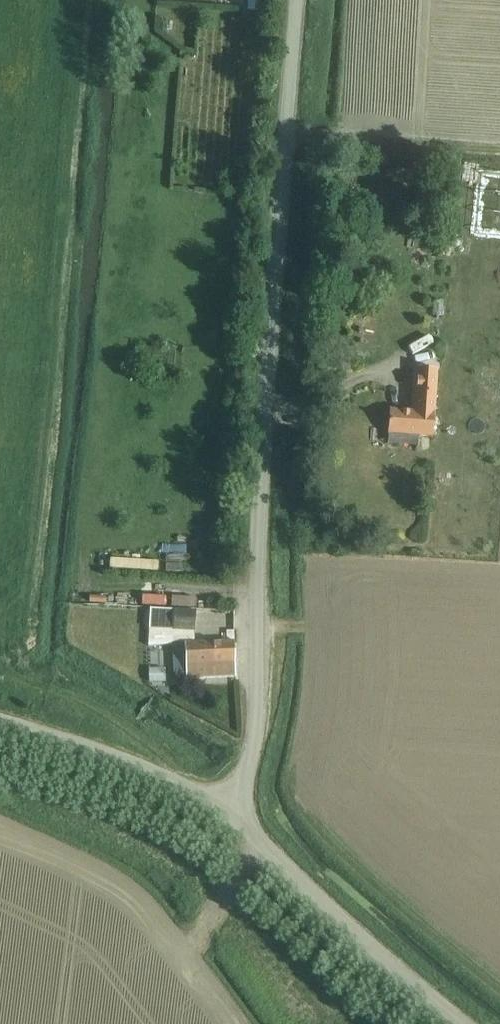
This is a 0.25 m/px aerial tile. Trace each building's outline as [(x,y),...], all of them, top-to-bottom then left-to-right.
[(263,10),(263,0),(249,0),(249,9),(263,10)] [(390,411),(388,433),(433,437),(438,371),(415,369),(412,413),(390,411)] [(168,592),(143,591),(143,603),(168,604),(168,592)] [(171,596),(171,606),(196,607),(196,598),(171,596)] [(149,631),(148,646),(171,645),(173,677),(179,677),(187,676),(187,679),(235,677),(234,642),(233,631),(225,631),(226,642),(195,644),(194,633),(195,630),(195,611),(150,609),(149,627),(149,631)] [(163,670),(149,670),(149,682),(163,682),(163,670)]
